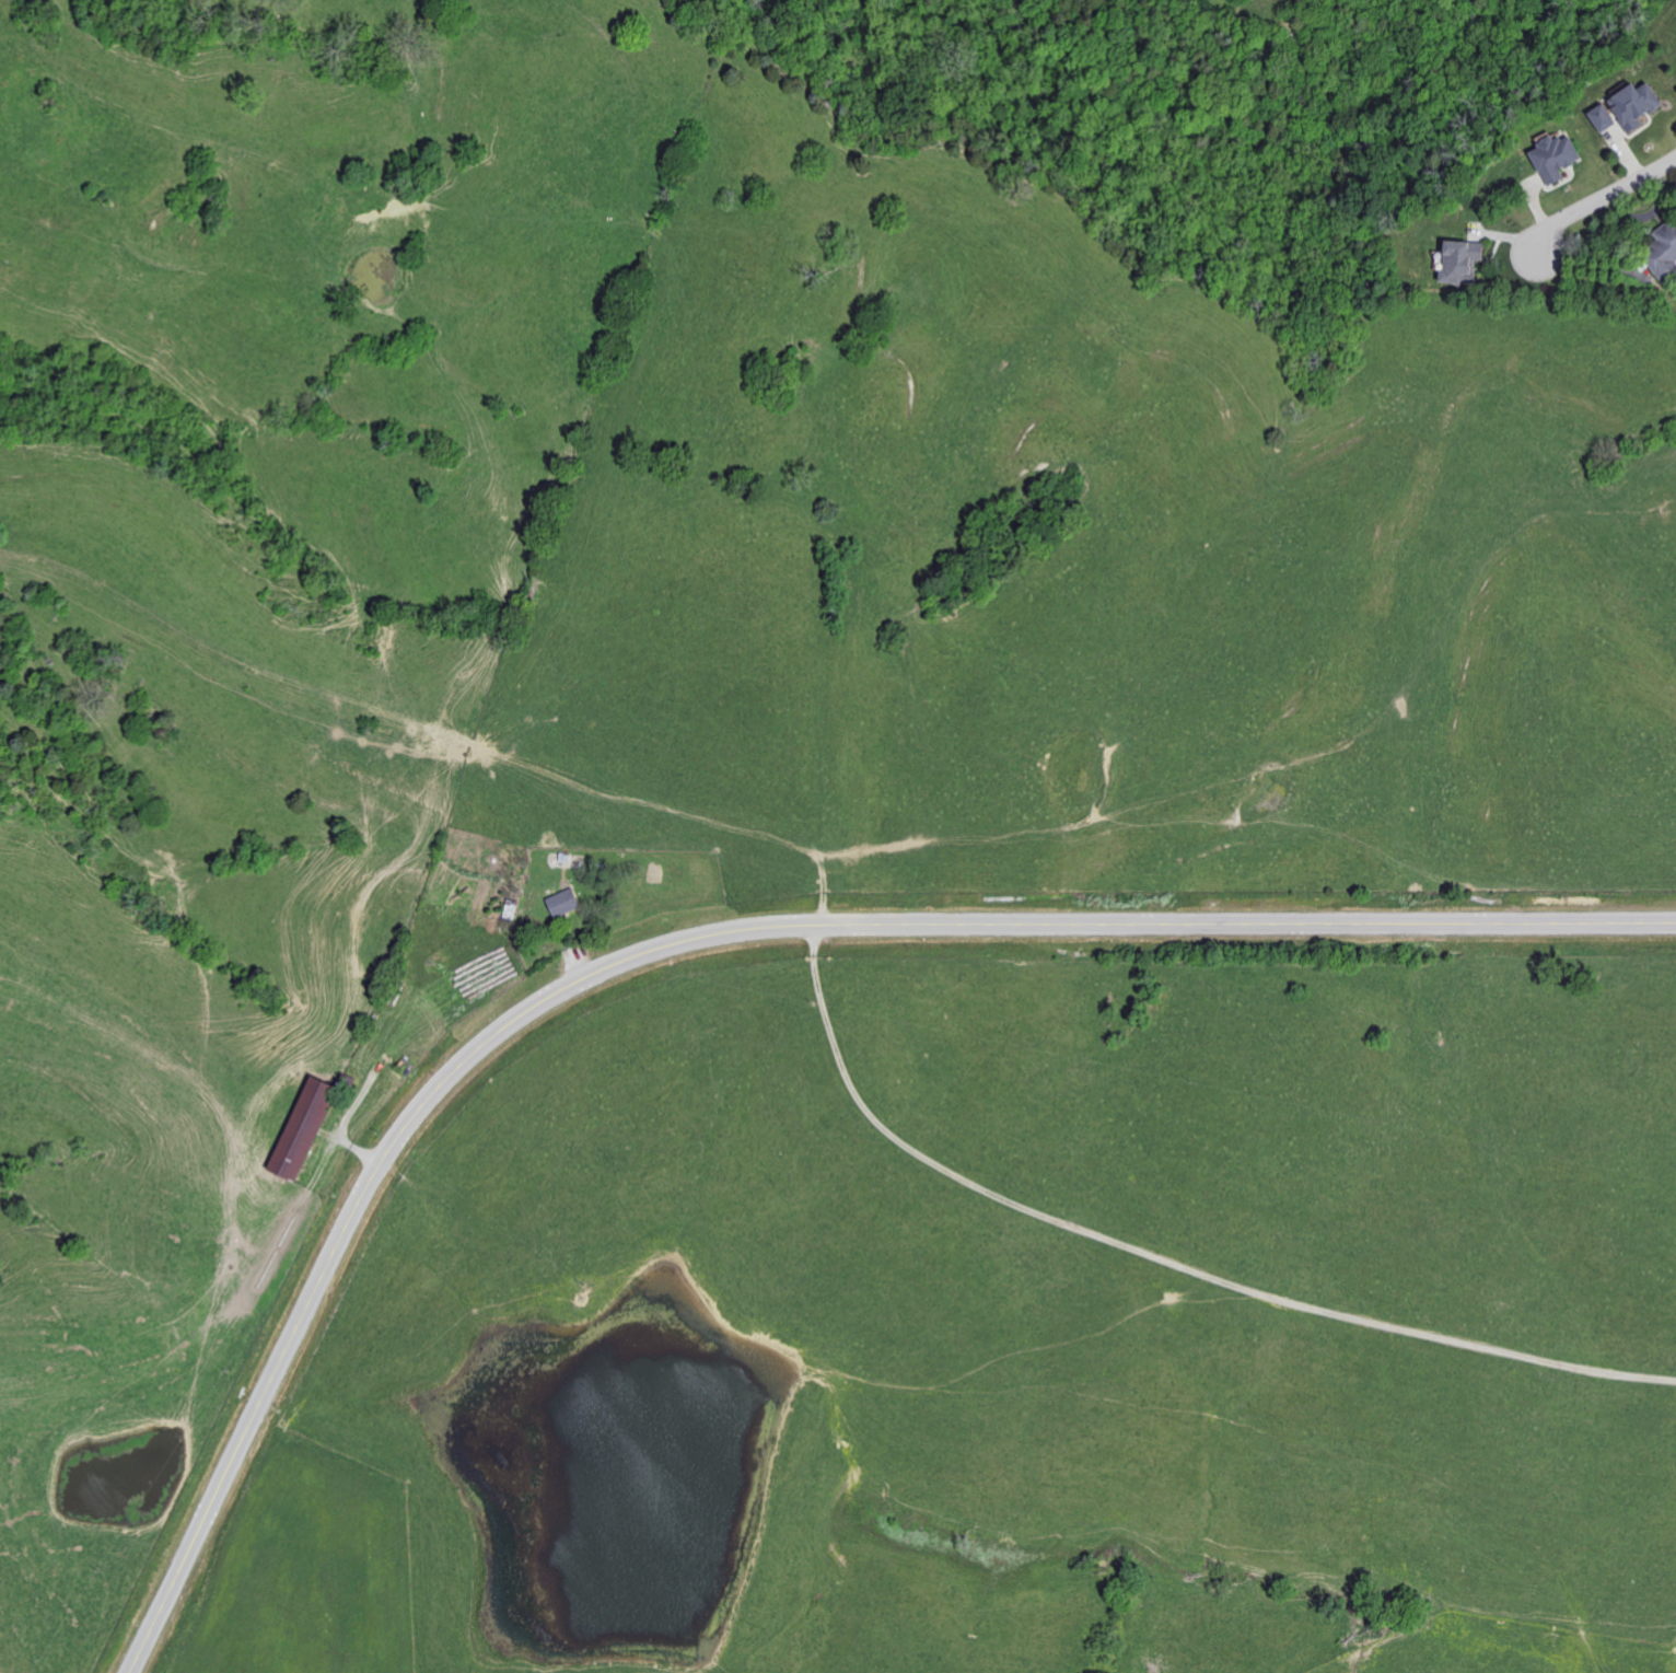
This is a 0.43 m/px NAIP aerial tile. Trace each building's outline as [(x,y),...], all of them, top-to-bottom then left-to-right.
[(1608,101),(1629,135),(1644,125),(1641,120),(1663,106),(1648,83),(1637,90),(1634,84),(1608,101)] [(1601,135),(1617,124),(1604,104),(1588,114),(1601,135)] [(1547,187),(1565,178),(1561,170),(1582,160),(1570,135),(1555,142),(1552,136),(1536,144),(1539,148),(1530,153),(1547,187)] [(1654,236),(1659,243),(1642,256),(1664,285),(1675,275),(1675,219),(1654,236)] [(1484,243),(1443,242),(1442,284),(1475,285),(1476,261),(1483,262),(1484,243)] [(580,908),(574,888),(547,897),(553,916),(580,908)] [(336,1086),(308,1075),(270,1172),(298,1183),(336,1086)]
